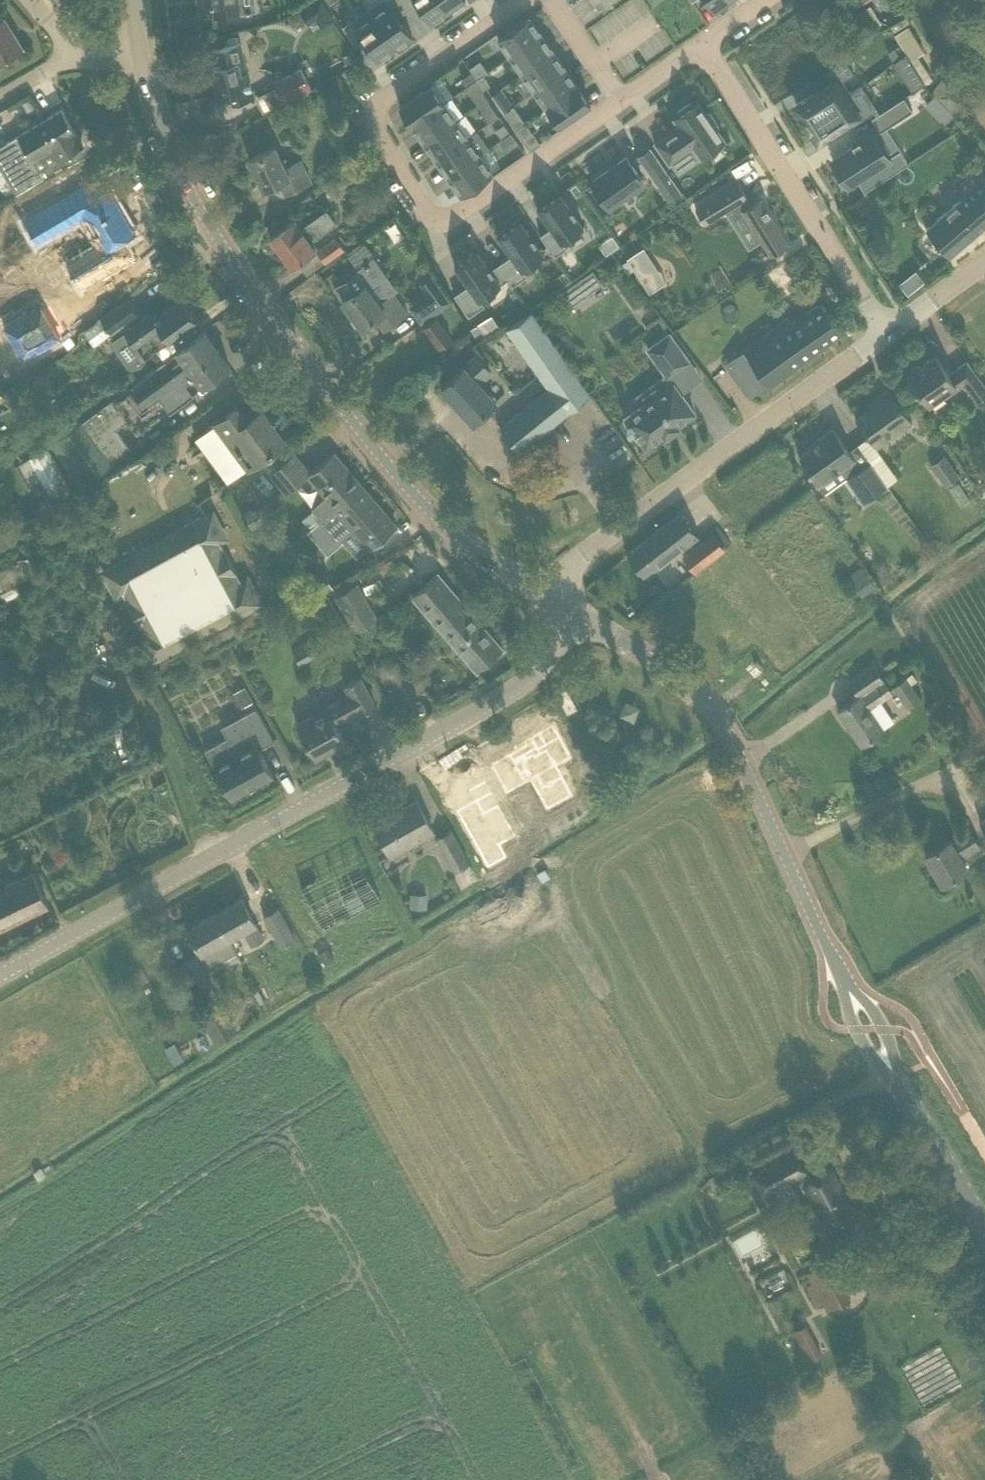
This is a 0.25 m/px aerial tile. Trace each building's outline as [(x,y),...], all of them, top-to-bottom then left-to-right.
[(199,4),(214,2),(215,15),(239,12),(237,0),(199,0),(199,4)] [(373,13),(396,46),(413,34),(400,14),(409,8),(403,0),(387,0),(389,2),(373,13)] [(409,8),(417,2),(431,21),(448,10),(442,0),(403,0),(409,8)] [(448,10),(462,0),(442,0),(448,10)] [(714,10),(729,0),(707,0),(714,10)] [(870,6),(859,13),(870,30),(881,23),(870,6)] [(354,17),(342,25),(355,45),(366,38),(379,58),(396,46),(373,13),(358,23),(354,17)] [(510,55),(540,34),(542,33),(529,15),(498,37),(510,55)] [(21,45),(4,17),(0,20),(0,59),(21,45)] [(914,21),(895,31),(919,77),(931,70),(924,56),(931,53),(914,21)] [(523,73),(554,51),(542,33),(540,34),(510,55),(523,73)] [(240,41),(209,49),(213,65),(211,66),(218,96),(231,93),(233,100),(254,95),(248,69),(247,70),(240,41)] [(894,47),(888,51),(894,61),(900,56),(894,47)] [(535,90),(563,70),(566,68),(554,51),(523,73),(535,90)] [(843,56),(811,78),(818,90),(796,104),(803,115),(801,116),(805,122),(851,92),(842,79),(854,72),(846,61),(847,60),(843,56)] [(483,74),(487,72),(480,62),(470,69),(472,72),(476,78),(477,79),(483,74)] [(274,82),(284,100),(310,86),(300,68),(274,82)] [(547,107),(578,85),(566,68),(563,70),(535,90),(547,107)] [(476,78),(472,72),(462,79),(466,85),(476,78)] [(483,88),(490,84),(483,74),(477,79),(482,86),(483,88)] [(477,79),(476,78),(466,85),(465,86),(472,96),(481,90),(483,88),(482,86),(477,79)] [(412,124),(443,102),(431,84),(400,106),(412,124)] [(862,84),(851,92),(805,122),(809,128),(811,127),(818,138),(840,124),(844,130),(878,108),(862,84)] [(559,125),(590,103),(578,85),(547,107),(559,125)] [(513,105),(501,87),(491,94),(503,112),(513,105)] [(935,94),(925,103),(934,113),(943,104),(935,94)] [(903,95),(872,116),(880,130),(912,109),(903,95)] [(29,99),(22,103),(27,112),(34,108),(29,99)] [(679,125),(655,142),(669,163),(694,146),(701,156),(725,139),(715,126),(718,124),(709,112),(706,113),(697,100),(692,104),(690,101),(677,110),(679,113),(673,117),(679,125)] [(424,141),(455,119),(443,102),(412,124),(424,141)] [(498,115),(491,104),(482,110),(490,121),(498,115)] [(0,146),(0,163),(4,170),(16,191),(42,176),(39,171),(66,155),(83,145),(62,109),(1,145),(0,146)] [(525,122),(517,110),(507,117),(516,129),(525,122)] [(436,158),(467,137),(455,119),(424,141),(436,158)] [(532,132),(525,122),(516,129),(523,139),(532,132)] [(510,132),(498,141),(503,147),(515,139),(510,132)] [(859,141),(854,144),(853,142),(852,143),(853,145),(832,158),(843,175),(848,182),(847,182),(849,185),(857,179),(864,190),(908,162),(899,149),(888,156),(872,132),(860,140),(859,138),(858,139),(859,141)] [(479,154),(467,137),(436,158),(448,176),(479,154)] [(285,164),(276,145),(249,158),(263,187),(278,180),(284,193),(311,180),(300,157),(285,164)] [(650,145),(637,155),(657,184),(671,175),(650,145)] [(492,172),(479,154),(448,176),(461,194),(492,172)] [(626,157),(591,181),(608,205),(643,181),(626,157)] [(962,195),(926,228),(950,255),(984,225),(984,161),(984,160),(955,186),(962,195)] [(361,164),(356,174),(371,182),(376,171),(361,164)] [(738,181),(696,207),(704,222),(730,206),(734,212),(742,208),(762,239),(771,253),(789,242),(760,197),(751,202),(747,196),(747,195),(738,181)] [(89,184),(29,221),(30,222),(33,220),(45,239),(87,213),(105,243),(95,250),(100,259),(92,264),(99,274),(86,282),(87,283),(133,255),(123,239),(131,234),(124,222),(123,220),(128,217),(109,187),(96,195),(89,184)] [(583,225),(559,191),(537,207),(551,227),(540,234),(555,255),(567,247),(563,240),(583,225)] [(309,240),(335,221),(325,208),(300,227),(294,219),(270,237),(291,266),(315,248),(309,240)] [(511,254),(497,264),(512,285),(527,274),(523,268),(544,253),(520,219),(497,235),(511,254)] [(318,250),(327,261),(343,248),(334,237),(318,250)] [(480,298),(501,283),(490,268),(477,249),(454,265),(468,284),(454,294),(469,315),(484,304),(480,298)] [(334,286),(343,299),(342,300),(361,326),(374,317),(383,329),(407,312),(391,290),(379,300),(368,284),(370,282),(359,267),(334,286)] [(778,269),(768,275),(775,286),(785,280),(778,269)] [(592,271),(579,281),(589,294),(602,284),(592,271)] [(429,274),(418,282),(438,308),(449,300),(429,274)] [(57,293),(21,315),(40,347),(77,325),(57,293)] [(99,318),(110,334),(138,314),(126,298),(99,318)] [(109,341),(130,369),(145,358),(136,346),(159,327),(169,340),(197,320),(181,298),(154,318),(150,311),(109,341)] [(742,350),(726,362),(750,396),(840,331),(841,330),(829,314),(820,301),(792,321),(789,316),(742,350)] [(548,388),(500,427),(519,450),(590,392),(527,312),(502,332),(548,388)] [(423,326),(439,347),(452,338),(435,317),(423,326)] [(477,324),(470,328),(475,337),(482,333),(477,324)] [(200,384),(213,376),(229,364),(204,330),(111,397),(127,418),(154,399),(163,411),(200,383),(200,384)] [(646,347),(667,375),(689,359),(669,331),(646,347)] [(920,390),(929,403),(943,394),(944,396),(963,383),(976,401),(984,394),(984,384),(968,359),(949,373),(936,354),(908,374),(920,390)] [(481,382),(491,372),(475,355),(441,386),(473,421),(497,399),(481,382)] [(640,438),(645,445),(663,433),(664,435),(679,425),(677,422),(694,410),(673,381),(662,389),(664,391),(645,405),(643,402),(624,416),(628,421),(626,423),(638,440),(640,438)] [(856,418),(868,434),(877,446),(911,421),(901,406),(901,405),(889,388),(876,398),(878,401),(856,418)] [(127,418),(111,397),(49,442),(81,485),(112,461),(130,448),(114,427),(127,418)] [(228,481),(284,439),(261,408),(246,419),(236,406),(213,424),(195,437),(228,481)] [(812,446),(799,456),(824,490),(844,475),(862,501),(886,484),(870,460),(861,467),(833,427),(810,444),(812,446)] [(28,456),(52,499),(71,489),(48,445),(28,456)] [(362,484),(334,451),(310,471),(293,451),(269,472),(284,492),(306,474),(324,496),(312,507),(312,508),(301,518),(311,529),(319,522),(317,520),(362,484)] [(931,464),(946,483),(959,474),(944,455),(931,464)] [(362,484),(317,520),(319,522),(311,529),(327,549),(336,541),(351,528),(368,548),(396,524),(362,484)] [(134,633),(150,662),(262,602),(248,572),(239,577),(220,542),(229,537),(213,508),(99,569),(115,598),(123,594),(142,629),(134,633)] [(244,515),(252,529),(264,523),(256,509),(244,515)] [(654,570),(698,535),(680,512),(627,554),(643,574),(652,567),(654,570)] [(717,526),(712,530),(720,541),(726,537),(717,526)] [(286,588),(296,606),(333,587),(323,568),(286,588)] [(412,595),(477,670),(503,648),(438,572),(412,595)] [(359,583),(336,595),(354,630),(377,617),(359,583)] [(859,695),(838,709),(861,743),(894,721),(879,700),(892,691),(873,665),(849,681),(859,695)] [(398,666),(381,678),(400,704),(417,691),(398,666)] [(891,686),(906,708),(921,698),(910,683),(917,679),(912,672),(891,686)] [(342,685),(347,695),(296,722),(315,759),(345,742),(335,723),(358,710),(360,713),(375,704),(359,675),(342,685)] [(253,700),(245,685),(233,692),(241,706),(253,700)] [(259,747),(274,739),(256,706),(239,715),(245,726),(204,748),(232,798),(274,774),(259,747)] [(523,739),(488,760),(504,787),(533,770),(540,782),(558,771),(551,759),(567,750),(549,719),(521,735),(523,739)] [(475,795),(455,806),(487,862),(505,851),(498,839),(514,830),(496,800),(482,807),(475,795)] [(374,824),(391,855),(433,831),(416,800),(374,824)] [(925,853),(942,882),(968,867),(963,857),(980,846),(968,827),(925,853)] [(436,836),(453,870),(468,862),(451,828),(436,836)] [(317,930),(380,901),(359,855),(296,884),(317,930)] [(544,868),(537,873),(542,880),(549,876),(544,868)] [(48,904),(39,886),(33,872),(0,887),(0,927),(48,904)] [(409,892),(409,910),(427,910),(427,892),(409,892)] [(241,898),(213,914),(226,937),(228,936),(242,929),(250,944),(264,936),(255,920),(254,921),(241,898)] [(262,914),(280,946),(295,937),(278,906),(262,914)] [(226,937),(213,914),(188,927),(202,951),(210,965),(237,951),(228,936),(226,937)] [(316,955),(323,964),(334,955),(327,946),(316,955)] [(179,962),(196,993),(212,984),(194,953),(179,962)] [(198,1012),(215,1042),(237,1030),(220,1000),(198,1012)] [(174,1044),(165,1049),(174,1064),(183,1059),(174,1044)] [(751,1174),(763,1197),(799,1177),(828,1233),(857,1217),(831,1169),(812,1179),(795,1149),(751,1174)] [(816,1307),(823,1304),(827,1310),(850,1298),(828,1259),(806,1271),(811,1282),(805,1286),(816,1307)] [(805,1325),(792,1332),(809,1362),(822,1355),(805,1325)]
